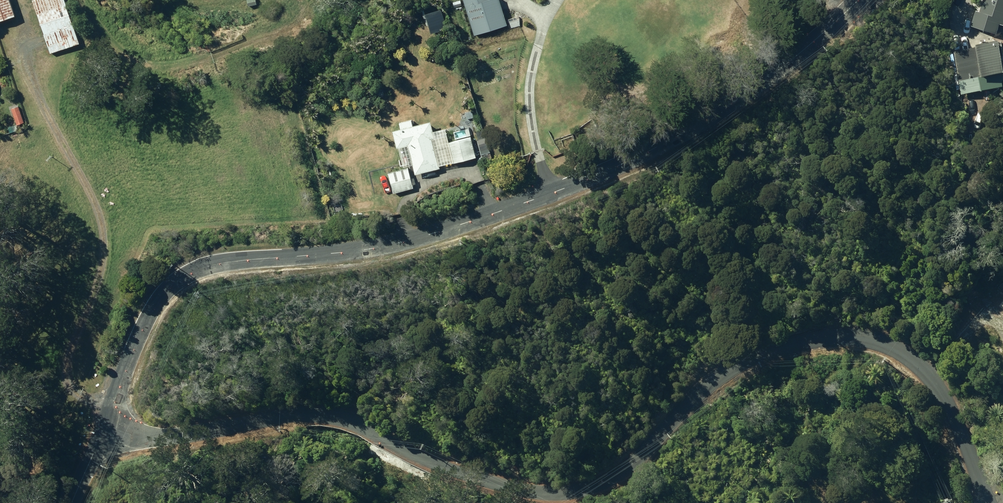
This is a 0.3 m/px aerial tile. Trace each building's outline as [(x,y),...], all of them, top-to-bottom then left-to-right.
[(17,15),(12,0),(0,0),(0,21),(17,15)] [(52,53),(79,43),(64,0),(33,0),(52,53)] [(503,27),(510,24),(502,0),(465,0),(475,35),(503,27)] [(973,25),(999,32),(1001,23),(1002,24),(1002,0),(985,0),(981,11),(978,10),(973,25)] [(986,80),(1002,77),(1002,43),(981,47),(981,48),(955,52),(960,82),(986,77),(986,80)] [(19,106),(12,109),(16,119),(7,122),(10,132),(19,129),(18,125),(25,122),(19,106)] [(311,117),(314,125),(320,122),(317,114),(311,117)] [(398,147),(408,144),(415,173),(440,168),(433,138),(435,138),(431,121),(413,125),(412,119),(400,122),(402,128),(393,130),(398,147)] [(497,132),(500,142),(519,136),(516,126),(497,132)] [(447,142),(452,163),(475,157),(469,136),(447,142)] [(389,173),(394,193),(413,188),(408,168),(389,173)]
